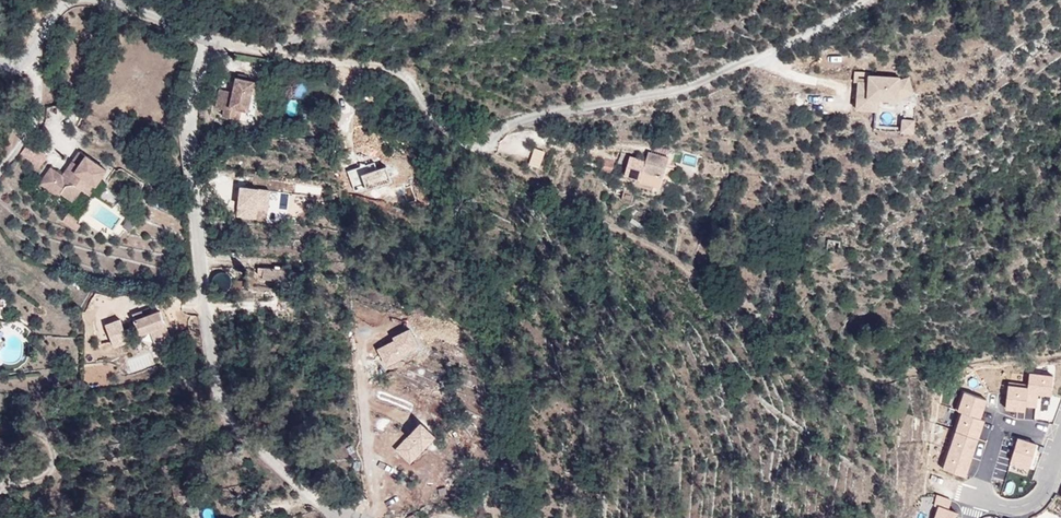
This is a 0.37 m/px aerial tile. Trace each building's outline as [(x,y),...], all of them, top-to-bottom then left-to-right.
[(870,72),(855,71),(854,82),(859,82),(869,83),(869,78),(884,79),(885,76),(870,75),(870,72)] [(869,83),(859,82),(858,98),(868,98),(868,101),(879,102),(880,98),(898,100),(899,100),(899,98),(914,93),(909,77),(900,80),(900,77),(885,76),(884,79),(869,78),(869,83)] [(254,82),(246,80),(238,78),(237,78),(234,92),(220,89),(216,108),(225,110),(223,117),(239,120),(242,110),(248,111),(252,92),(254,82)] [(260,94),(261,84),(254,82),(252,92),(260,94)] [(868,98),(858,98),(857,109),(901,112),(902,100),(899,100),(898,100),(898,109),(879,107),(879,102),(868,101),(868,98)] [(915,119),(903,118),(901,131),(914,132),(915,119)] [(539,170),(545,152),(534,148),(528,166),(539,170)] [(100,180),(107,170),(80,152),(68,169),(75,173),(72,177),(66,178),(63,176),(51,168),(41,183),(59,196),(62,193),(73,201),(81,189),(86,193),(96,178),(100,180)] [(669,158),(649,152),(640,181),(660,187),(669,158)] [(614,162),(604,160),(602,171),(612,173),(614,162)] [(711,171),(713,163),(703,161),(701,169),(711,171)] [(75,173),(68,169),(63,176),(66,178),(72,177),(75,173)] [(89,195),(100,180),(96,178),(86,193),(89,195)] [(79,219),(69,212),(62,221),(77,231),(80,226),(76,223),(79,219)] [(288,270),(288,267),(275,266),(275,269),(263,268),(263,279),(292,281),(293,270),(288,270)] [(233,289),(243,289),(243,280),(233,280),(233,289)] [(169,335),(160,311),(152,314),(152,313),(151,311),(150,310),(150,309),(149,309),(133,314),(140,334),(149,331),(153,341),(169,335)] [(153,341),(149,331),(140,334),(144,344),(153,341)] [(130,371),(154,366),(151,353),(127,359),(130,371)] [(450,410),(454,401),(440,395),(441,392),(437,390),(434,390),(433,392),(432,394),(432,397),(433,399),(436,401),(435,404),(433,403),(424,416),(426,417),(421,425),(427,429),(429,425),(433,428),(439,417),(447,421),(453,411),(450,410)] [(954,458),(955,438),(943,437),(942,458),(954,458)]
